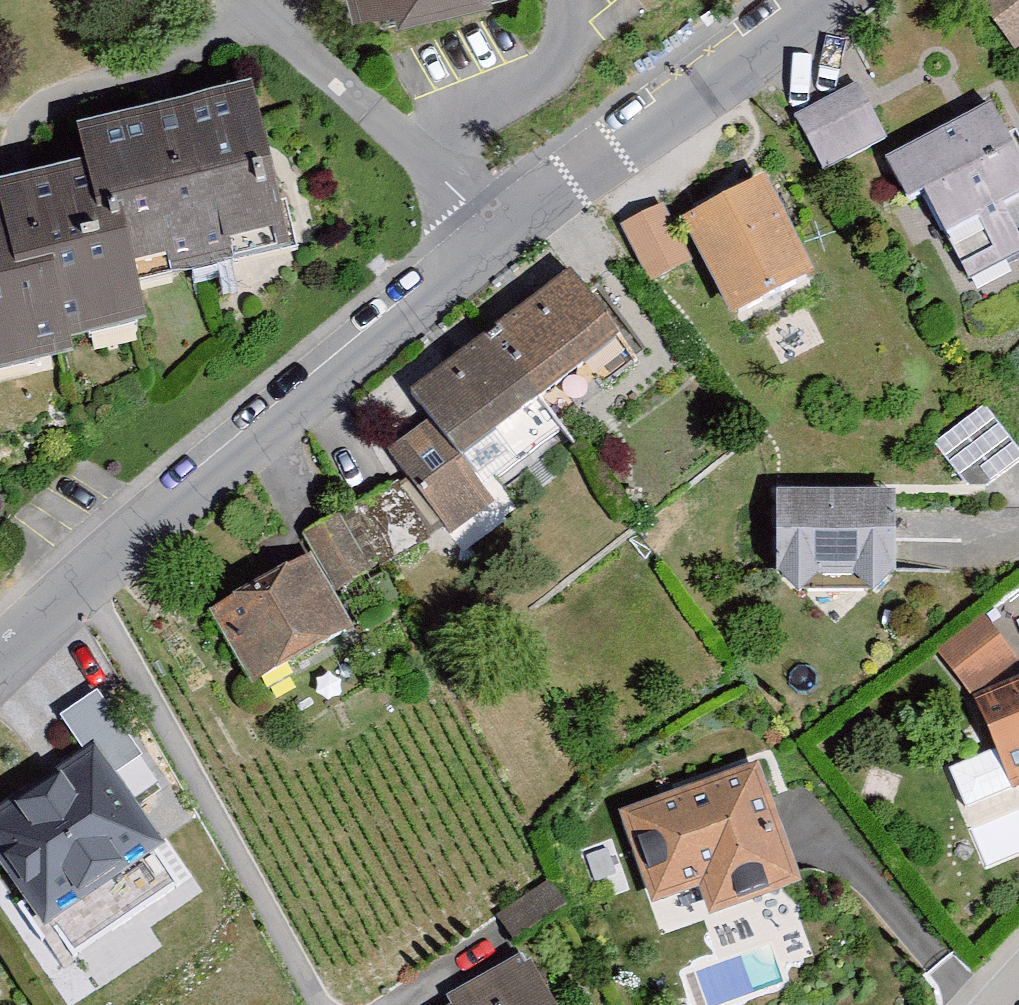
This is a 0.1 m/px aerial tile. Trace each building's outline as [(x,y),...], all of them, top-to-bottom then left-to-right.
[(338,8),(374,0),(336,0),(338,8)] [(1005,56),(1018,47),(1018,0),(968,0),(1005,56)] [(853,90),(786,119),(810,174),(877,145),(853,90)] [(243,91),(57,131),(67,174),(0,188),(0,372),(131,344),(122,301),(281,267),(243,91)] [(989,104),(870,163),(893,210),(915,199),(957,285),(1018,255),(1018,164),(989,104)] [(754,181),(668,224),(718,323),(804,280),(754,181)] [(680,266),(655,211),(612,230),(638,285),(680,266)] [(635,365),(562,271),(400,395),(423,428),(473,489),(635,365)] [(1012,462),(971,411),(931,443),(972,494),(1012,462)] [(457,538),(490,511),(473,489),(423,428),(390,455),(457,538)] [(878,586),(886,502),(768,496),(763,585),(783,601),(807,584),(838,584),(862,604),(878,586)] [(334,599),(378,572),(342,513),(298,539),(334,599)] [(248,696),(343,639),(298,562),(202,619),(248,696)] [(935,656),(970,704),(1018,669),(983,622),(935,656)] [(970,704),(1005,789),(1018,784),(1018,684),(970,704)] [(34,934),(151,858),(81,751),(0,803),(0,882),(34,934)] [(788,889),(748,774),(618,818),(649,906),(694,890),(703,918),(788,889)] [(525,965),(454,1004),(548,1004),(525,965)]
